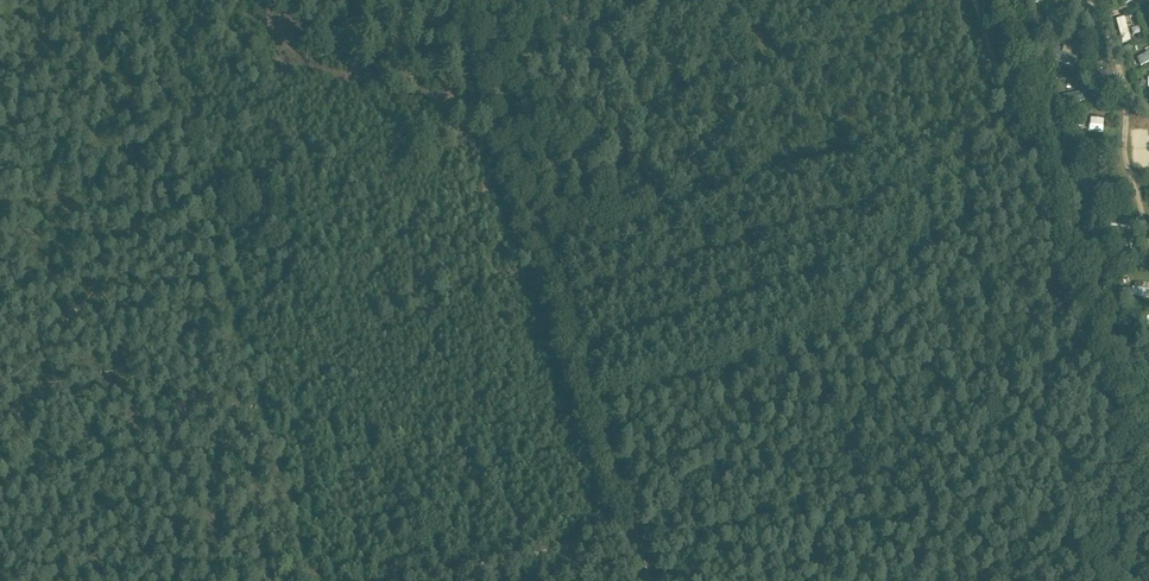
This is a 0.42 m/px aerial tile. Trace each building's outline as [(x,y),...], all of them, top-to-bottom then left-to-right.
[(1049,22),(1046,23),(1048,30),(1065,24),(1063,17),(1054,20),(1049,22)] [(1124,17),(1117,19),(1121,37),(1127,35),(1124,17)] [(1051,49),(1048,58),(1073,67),(1076,58),(1070,56),(1060,53),(1059,52),(1053,50),(1051,49)] [(1137,59),(1141,67),(1148,63),(1148,53),(1137,59)] [(1111,71),(1100,68),(1096,82),(1107,85),(1111,71)] [(1085,92),(1059,97),(1060,106),(1087,101),(1085,92)] [(1097,196),(1096,197),(1100,204),(1118,194),(1114,187),(1097,196)] [(1108,225),(1106,232),(1125,235),(1126,228),(1108,225)] [(1139,254),(1120,257),(1121,265),(1140,262),(1139,254)] [(1132,296),(1148,298),(1148,290),(1135,288),(1133,288),(1132,296)] [(1132,327),(1148,332),(1148,324),(1134,320),(1132,327)]
